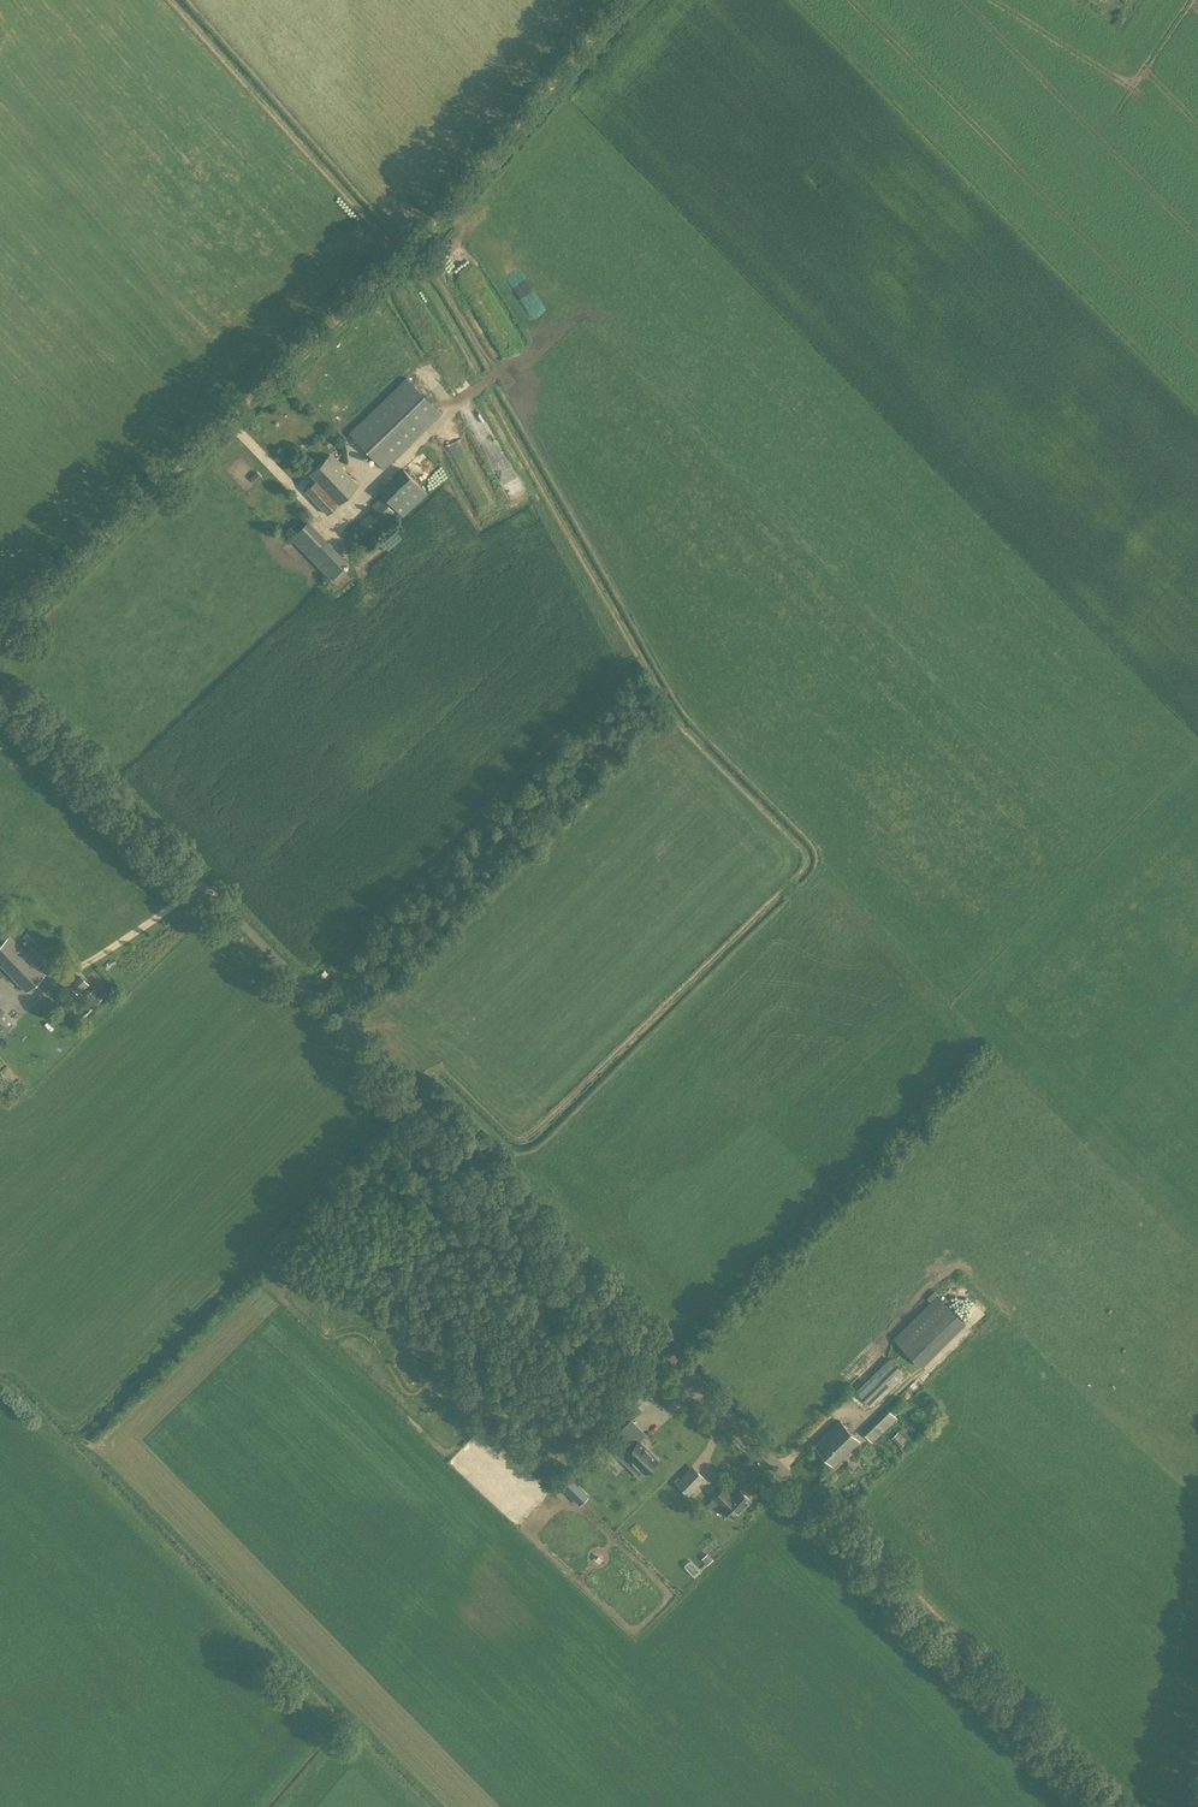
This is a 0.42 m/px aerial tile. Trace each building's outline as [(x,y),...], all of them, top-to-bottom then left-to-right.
[(407,377),(390,393),(348,433),(384,470),(425,430),(442,413),(407,377)] [(305,490),(326,512),(327,514),(358,485),(329,455),(310,473),(316,480),(305,490)] [(379,492),(399,512),(403,516),(427,494),(403,469),(379,492)] [(365,539),(394,511),(380,497),(371,505),(374,508),(358,522),(359,522),(353,527),(365,539)] [(328,578),(347,560),(309,520),(290,538),(328,578)] [(46,973),(11,936),(0,945),(0,963),(26,991),(46,973)] [(16,1022),(0,1006),(0,1035),(1,1036),(16,1022)] [(930,1301),(892,1338),(920,1366),(965,1321),(934,1290),(927,1298),(930,1301)] [(888,1360),(874,1374),(856,1392),(872,1408),(904,1376),(888,1360)] [(871,1442),(896,1417),(886,1407),(861,1431),(871,1442)] [(834,1467),(860,1441),(840,1421),(814,1447),(834,1467)] [(902,1427),(892,1436),(900,1444),(909,1436),(902,1427)] [(639,1476),(643,1472),(644,1473),(658,1459),(639,1439),(633,1444),(620,1431),(607,1444),(621,1458),(625,1454),(632,1461),(628,1465),(639,1476)] [(692,1464),(674,1481),(688,1495),(705,1478),(692,1464)] [(570,1477),(561,1486),(579,1505),(589,1495),(570,1477)] [(733,1519),(751,1501),(738,1487),(731,1494),(724,1487),(713,1498),(720,1505),(719,1506),(733,1519)] [(693,1553),(688,1559),(702,1569),(706,1563),(693,1553)] [(694,1576),(700,1570),(690,1559),(684,1565),(694,1576)]
